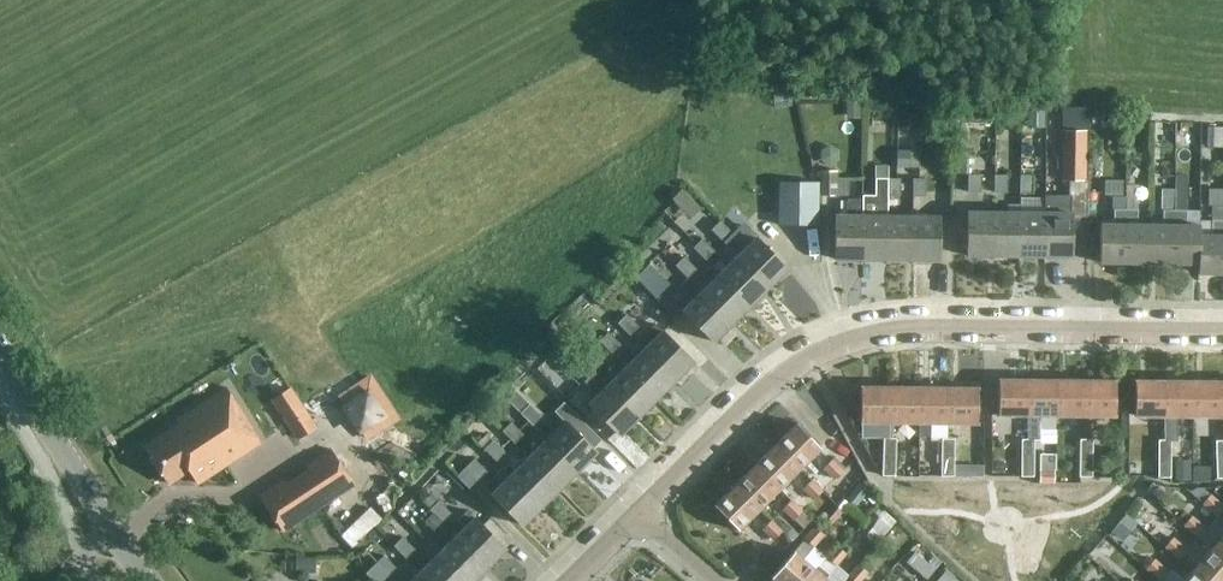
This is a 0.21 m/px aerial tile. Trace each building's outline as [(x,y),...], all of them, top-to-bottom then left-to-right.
[(938,126),(936,104),(921,105),(923,127),(938,126)] [(959,112),(958,124),(991,125),(992,113),(959,112)] [(1207,128),(1206,147),(1220,148),(1221,128),(1207,128)] [(1061,131),(1060,182),(1085,182),(1086,131),(1061,131)] [(896,150),(896,169),(910,168),(910,149),(896,150)] [(957,175),(969,176),(970,159),(958,159),(957,175)] [(1099,165),(1095,193),(1107,195),(1111,167),(1099,165)] [(1130,183),(1149,183),(1149,169),(1131,168),(1130,183)] [(823,196),(836,196),(836,179),(836,173),(823,172),(823,196)] [(981,176),(969,176),(968,193),(981,193),(981,176)] [(995,176),(995,193),(1007,193),(1007,176),(995,176)] [(1033,194),(1033,176),(1021,176),(1020,193),(1033,194)] [(848,197),(849,179),(836,179),(836,196),(836,197),(848,197)] [(861,216),(860,261),(886,261),(886,216),(888,217),(888,197),(888,179),(875,179),(875,196),(862,196),(861,196),(861,201),(861,216)] [(900,197),(901,180),(888,179),(888,197),(900,197)] [(914,179),(914,197),(926,197),(926,179),(914,179)] [(1189,193),(1213,192),(1212,179),(1189,180),(1189,193)] [(707,207),(723,202),(716,183),(701,188),(707,207)] [(818,183),(778,183),(777,226),(817,226),(818,183)] [(680,189),(670,200),(689,219),(700,208),(680,189)] [(1100,264),(1124,264),(1125,197),(1113,197),(1113,224),(1100,224),(1100,264)] [(1124,264),(1149,264),(1149,224),(1137,224),(1138,197),(1125,197),(1124,264)] [(1058,198),(1045,198),(1045,213),(1045,258),(1071,258),(1071,240),(1071,198),(1058,198)] [(834,261),(860,261),(861,216),(861,201),(846,201),(846,216),(834,216),(834,261)] [(1198,273),(1222,274),(1222,212),(1222,207),(1222,205),(1212,205),(1212,221),(1212,235),(1200,235),(1198,235),(1198,264),(1198,273)] [(1149,264),(1173,264),(1174,210),(1163,210),(1163,224),(1149,224),(1149,264)] [(1173,264),(1198,264),(1198,235),(1200,235),(1200,225),(1187,225),(1187,210),(1174,210),(1173,264)] [(967,257),(993,257),(994,213),(967,212),(967,257)] [(993,257),(1019,258),(1019,213),(994,213),(993,257)] [(1019,258),(1045,258),(1045,213),(1019,213),(1019,258)] [(886,261),(911,262),(912,217),(888,217),(886,216),(886,261)] [(911,262),(937,262),(938,217),(912,217),(911,262)] [(734,234),(721,221),(712,230),(725,243),(734,234)] [(756,237),(738,255),(729,247),(768,287),(787,269),(756,237)] [(715,253),(703,240),(694,248),(706,261),(715,253)] [(750,305),(768,287),(729,247),(711,265),(750,305)] [(676,266),(689,279),(698,269),(685,257),(676,266)] [(656,298),(669,285),(649,264),(635,278),(656,298)] [(707,285),(701,291),(732,323),(750,305),(711,265),(699,277),(707,285)] [(713,342),(732,323),(701,291),(682,310),(713,342)] [(639,327),(627,315),(618,324),(631,336),(639,327)] [(653,339),(643,348),(642,349),(674,380),(692,362),(656,325),(648,334),(653,339)] [(599,342),(613,354),(622,345),(609,332),(599,342)] [(632,359),(624,367),(655,398),(674,380),(642,349),(643,348),(638,344),(628,354),(632,359)] [(582,360),(595,372),(604,363),(591,350),(582,360)] [(592,372),(580,361),(573,369),(584,380),(592,372)] [(624,367),(606,384),(637,416),(655,398),(624,367)] [(618,435),(637,416),(606,384),(599,378),(589,388),(596,395),(587,403),(618,435)] [(997,381),(997,415),(1027,415),(1028,382),(997,381)] [(1023,440),(1023,443),(1035,443),(1035,441),(1040,441),(1040,415),(1056,415),(1057,382),(1028,382),(1027,415),(1029,415),(1028,440),(1023,440)] [(1085,382),(1057,382),(1056,415),(1085,416),(1085,382)] [(1115,382),(1085,382),(1085,416),(1115,416),(1115,382)] [(1134,416),(1164,416),(1164,412),(1164,382),(1134,382),(1134,416)] [(1193,383),(1164,382),(1164,412),(1164,416),(1165,416),(1165,440),(1158,440),(1158,459),(1171,459),(1172,442),(1178,442),(1177,416),(1192,417),(1193,383)] [(1192,417),(1221,417),(1222,383),(1193,383),(1192,417)] [(317,428),(290,387),(271,400),(297,441),(317,428)] [(860,423),(889,424),(889,388),(860,388),(860,423)] [(889,424),(918,424),(918,389),(889,388),(889,424)] [(226,389),(175,422),(177,426),(144,447),(168,484),(191,470),(200,484),(262,444),(226,389)] [(918,424),(919,436),(930,436),(931,424),(946,424),(947,389),(918,389),(918,424)] [(947,389),(946,424),(976,424),(976,389),(947,389)] [(530,405),(516,391),(507,400),(533,427),(543,418),(530,405)] [(564,420),(545,439),(576,470),(596,451),(564,420)] [(503,432),(516,445),(525,435),(512,422),(503,432)] [(796,422),(776,442),(801,467),(820,447),(796,422)] [(545,439),(527,457),(558,488),(576,470),(545,439)] [(884,439),(883,457),(896,458),(897,439),(884,439)] [(942,440),(942,458),(954,458),(955,440),(942,440)] [(506,453),(494,441),(485,450),(497,462),(506,453)] [(1080,441),(1080,459),(1093,459),(1093,441),(1080,441)] [(804,472),(799,468),(801,467),(776,442),(755,464),(780,488),(790,477),(795,481),(804,472)] [(1023,452),(1021,452),(1021,462),(1035,462),(1035,443),(1023,443),(1023,452)] [(258,495),(283,533),(354,486),(329,448),(304,465),(307,469),(285,483),(283,479),(258,495)] [(527,457),(509,475),(540,506),(558,488),(527,457)] [(896,458),(883,457),(883,476),(895,476),(896,458)] [(954,458),(942,458),(942,477),(954,477),(954,458)] [(475,459),(458,477),(477,495),(485,486),(479,480),(487,472),(475,459)] [(835,480),(843,471),(833,459),(824,469),(835,480)] [(1093,459),(1080,459),(1080,478),(1093,478),(1093,459)] [(1171,459),(1158,459),(1158,478),(1163,478),(1171,478),(1171,459)] [(1021,462),(1021,477),(1034,478),(1035,462),(1021,462)] [(759,509),(770,497),(775,501),(783,493),(779,489),(780,488),(755,464),(734,485),(759,509)] [(501,483),(490,493),(521,525),(540,506),(509,475),(503,469),(494,477),(501,483)] [(1056,470),(1041,470),(1040,484),(1056,484),(1056,470)] [(812,481),(803,490),(814,500),(823,491),(812,481)] [(737,531),(750,518),(759,509),(734,485),(713,506),(737,531)] [(1219,501),(1217,500),(1211,495),(1203,505),(1217,517),(1222,521),(1222,505),(1219,501)] [(794,521),(794,520),(802,512),(803,512),(792,500),(783,510),(794,521)] [(393,501),(365,527),(374,538),(403,511),(393,501)] [(452,514),(440,501),(431,510),(433,513),(443,523),(452,514)] [(462,529),(456,536),(487,568),(506,549),(474,517),(467,510),(455,522),(462,529)] [(811,521),(802,512),(794,520),(804,529),(811,521)] [(438,553),(465,580),(474,580),(487,568),(456,536),(443,523),(433,513),(424,522),(447,544),(438,553)] [(1125,514),(1112,531),(1123,540),(1136,523),(1125,514)] [(1212,548),(1222,557),(1222,535),(1219,539),(1205,529),(1206,528),(1191,516),(1184,526),(1198,538),(1212,548)] [(763,531),(773,541),(783,531),(772,521),(763,531)] [(794,553),(791,551),(770,577),(775,580),(805,580),(814,570),(803,561),(815,547),(825,536),(815,527),(805,539),(794,553)] [(394,547),(407,559),(416,550),(403,538),(394,547)] [(1179,560),(1192,571),(1193,570),(1206,580),(1222,580),(1222,557),(1212,548),(1201,561),(1188,550),(1174,538),(1165,548),(1179,560)] [(816,572),(814,570),(805,580),(827,580),(825,580),(829,576),(828,576),(836,566),(837,566),(847,555),(838,547),(828,558),(819,568),(820,568),(816,572)] [(420,571),(429,580),(465,580),(438,553),(433,549),(424,558),(429,562),(420,571)] [(936,570),(915,552),(906,563),(927,580),(936,570)] [(366,574),(373,580),(392,580),(389,577),(397,569),(385,556),(366,574)] [(315,559),(296,558),(295,574),(315,575),(315,559)] [(1161,580),(1169,572),(1155,560),(1146,569),(1159,580),(1161,580)] [(854,580),(862,580),(869,573),(859,565),(849,577),(854,580)] [(420,571),(415,567),(406,575),(411,580),(410,580),(429,580),(420,571)] [(1192,571),(1183,580),(1206,580),(1193,570),(1192,571)]
